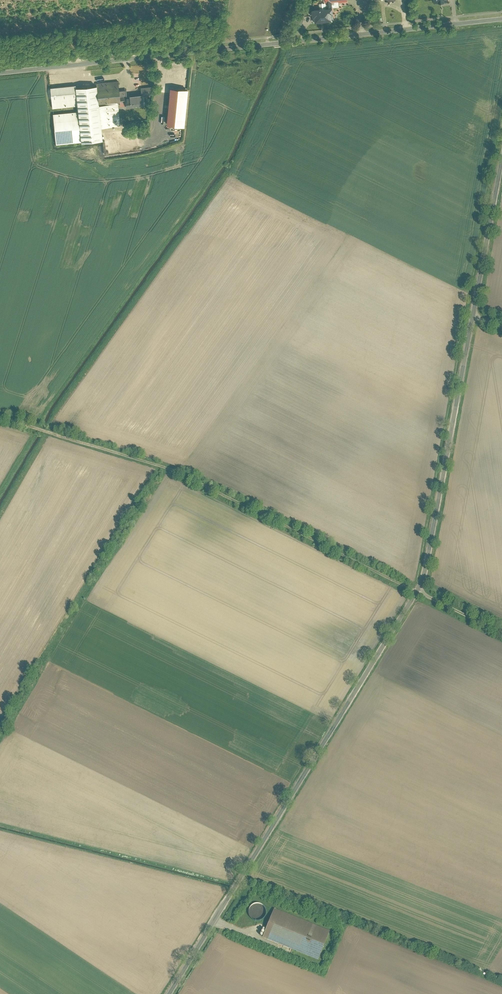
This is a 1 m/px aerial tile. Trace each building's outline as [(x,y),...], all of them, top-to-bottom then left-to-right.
[(333,6),(316,8),(317,21),(335,19),(333,6)] [(301,24),(304,16),(297,14),(295,22),(301,24)] [(76,83),(51,86),(53,107),(79,104),(79,111),(53,113),(56,144),(104,139),(103,126),(122,124),(120,102),(127,101),(127,107),(145,105),(144,95),(156,94),(155,84),(141,86),(142,93),(127,95),(127,88),(120,89),(119,79),(97,82),(97,84),(77,87),(76,83)] [(172,86),(168,124),(185,125),(189,88),(172,86)] [(266,914),(266,911),(265,908),(263,905),(260,904),(257,903),(254,904),(251,905),(249,908),(248,910),(248,914),(248,917),(250,919),(252,921),(255,922),(258,922),(261,921),(263,919),(265,917),(266,914)] [(274,909),(262,938),(318,961),(329,932),(274,909)]
